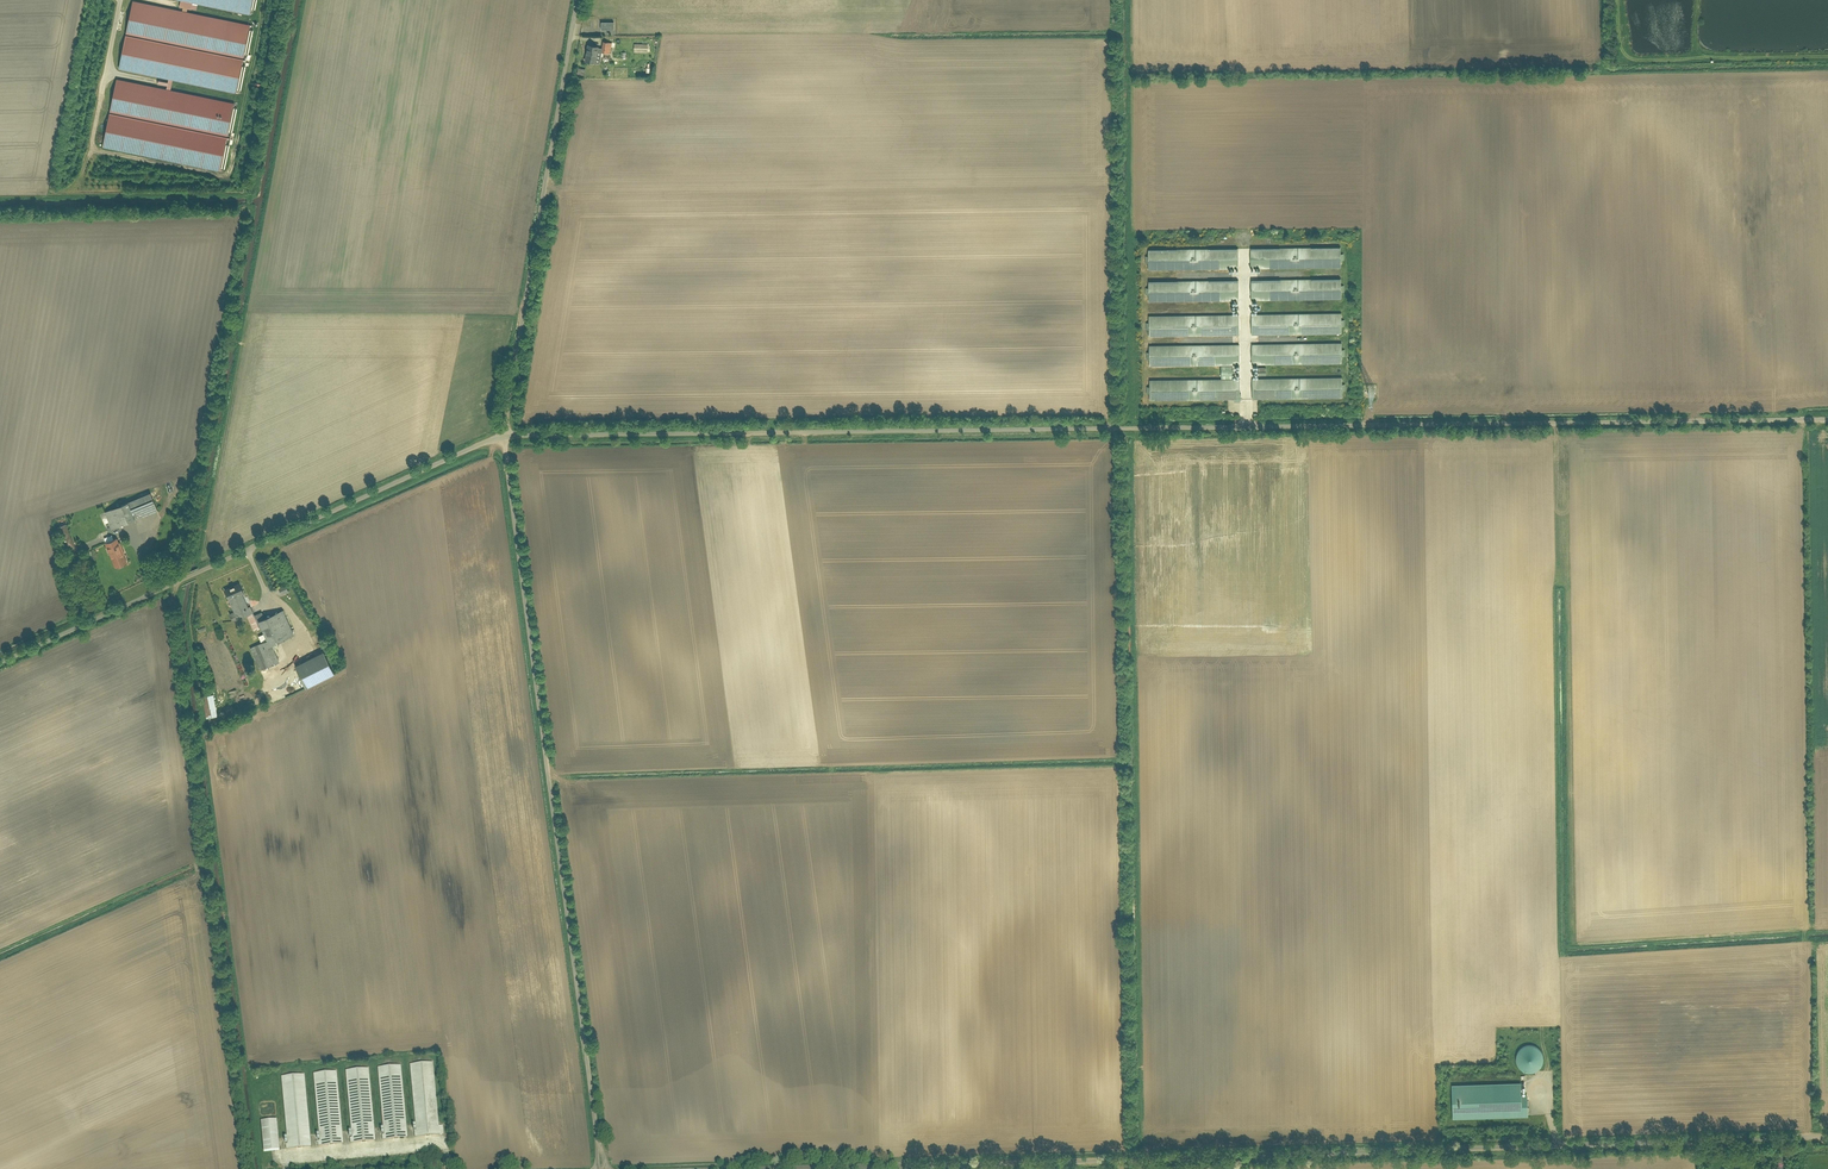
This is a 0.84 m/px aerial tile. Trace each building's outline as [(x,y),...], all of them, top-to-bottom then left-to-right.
[(133,0),(119,67),(237,92),(251,25),(187,11),(183,10),(133,0)] [(184,0),(181,0),(179,7),(183,7),(183,10),(187,11),(188,8),(192,9),(194,2),(184,0)] [(194,2),(250,14),(253,0),(184,0),(194,2)] [(613,43),(605,41),(603,52),(612,53),(613,43)] [(601,46),(590,44),(587,60),(598,63),(601,46)] [(649,44),(635,44),(635,52),(648,52),(649,44)] [(159,84),(168,85),(168,88),(172,88),(174,79),(170,78),(169,81),(159,80),(159,84)] [(117,81),(103,148),(221,173),(235,106),(117,81)] [(1253,268),(1344,267),(1343,246),(1253,247),(1253,268)] [(1151,248),(1151,269),(1192,268),(1192,257),(1197,257),(1197,248),(1151,248)] [(1151,301),(1241,299),(1241,278),(1151,280),(1151,301)] [(1344,278),(1254,279),(1254,299),(1344,299),(1344,278)] [(1344,333),(1344,312),(1254,314),(1254,333),(1281,333),(1281,328),(1287,328),(1287,324),(1330,324),(1330,333),(1344,333)] [(1241,333),(1240,313),(1151,315),(1152,335),(1186,335),(1186,330),(1191,330),(1191,325),(1230,324),(1231,334),(1241,333)] [(1242,353),(1241,343),(1151,345),(1151,350),(1152,350),(1152,365),(1183,364),(1190,360),(1188,360),(1188,359),(1186,356),(1188,354),(1225,354),(1225,357),(1227,360),(1227,362),(1230,362),(1229,358),(1236,358),(1235,353),(1237,356),(1237,353),(1242,353)] [(1344,362),(1344,343),(1254,343),(1254,363),(1294,363),(1294,354),(1321,354),(1321,355),(1323,355),(1323,359),(1317,359),(1317,362),(1344,362)] [(1223,365),(1224,378),(1235,377),(1235,365),(1223,365)] [(1344,395),(1344,377),(1255,378),(1255,398),(1291,398),(1291,391),(1295,391),(1295,388),(1322,388),(1322,395),(1344,395)] [(1243,401),(1242,378),(1152,379),(1152,399),(1174,399),(1174,397),(1187,397),(1187,384),(1192,384),(1192,390),(1213,389),(1213,392),(1216,392),(1216,394),(1214,394),(1214,398),(1236,398),(1236,401),(1243,401)] [(154,492),(107,510),(114,528),(161,510),(154,492)] [(67,523),(59,526),(62,534),(70,530),(67,523)] [(114,533),(105,537),(119,567),(132,561),(123,541),(126,540),(124,536),(117,539),(114,533)] [(243,582),(227,589),(236,611),(231,613),(234,620),(248,613),(255,629),(266,624),(269,632),(261,635),(264,642),(252,647),(262,670),(283,661),(276,644),(297,634),(286,608),(266,617),(264,611),(257,614),(243,582)] [(281,587),(284,594),(291,590),(288,584),(281,587)] [(325,650),(296,665),(307,688),(336,673),(325,650)] [(222,715),(217,693),(206,695),(210,717),(222,715)] [(415,1138),(440,1135),(433,1063),(410,1065),(415,1138)] [(384,1140),(408,1138),(402,1066),(379,1068),(384,1140)] [(351,1144),(376,1141),(369,1069),(346,1071),(351,1144)] [(318,1146),(343,1144),(336,1072),(313,1074),(318,1146)] [(286,1150),(311,1147),(304,1075),(281,1077),(286,1150)] [(1452,1085),(1453,1117),(1528,1114),(1527,1094),(1520,1094),(1520,1082),(1452,1085)] [(265,1151),(281,1150),(279,1120),(263,1121),(265,1151)]
